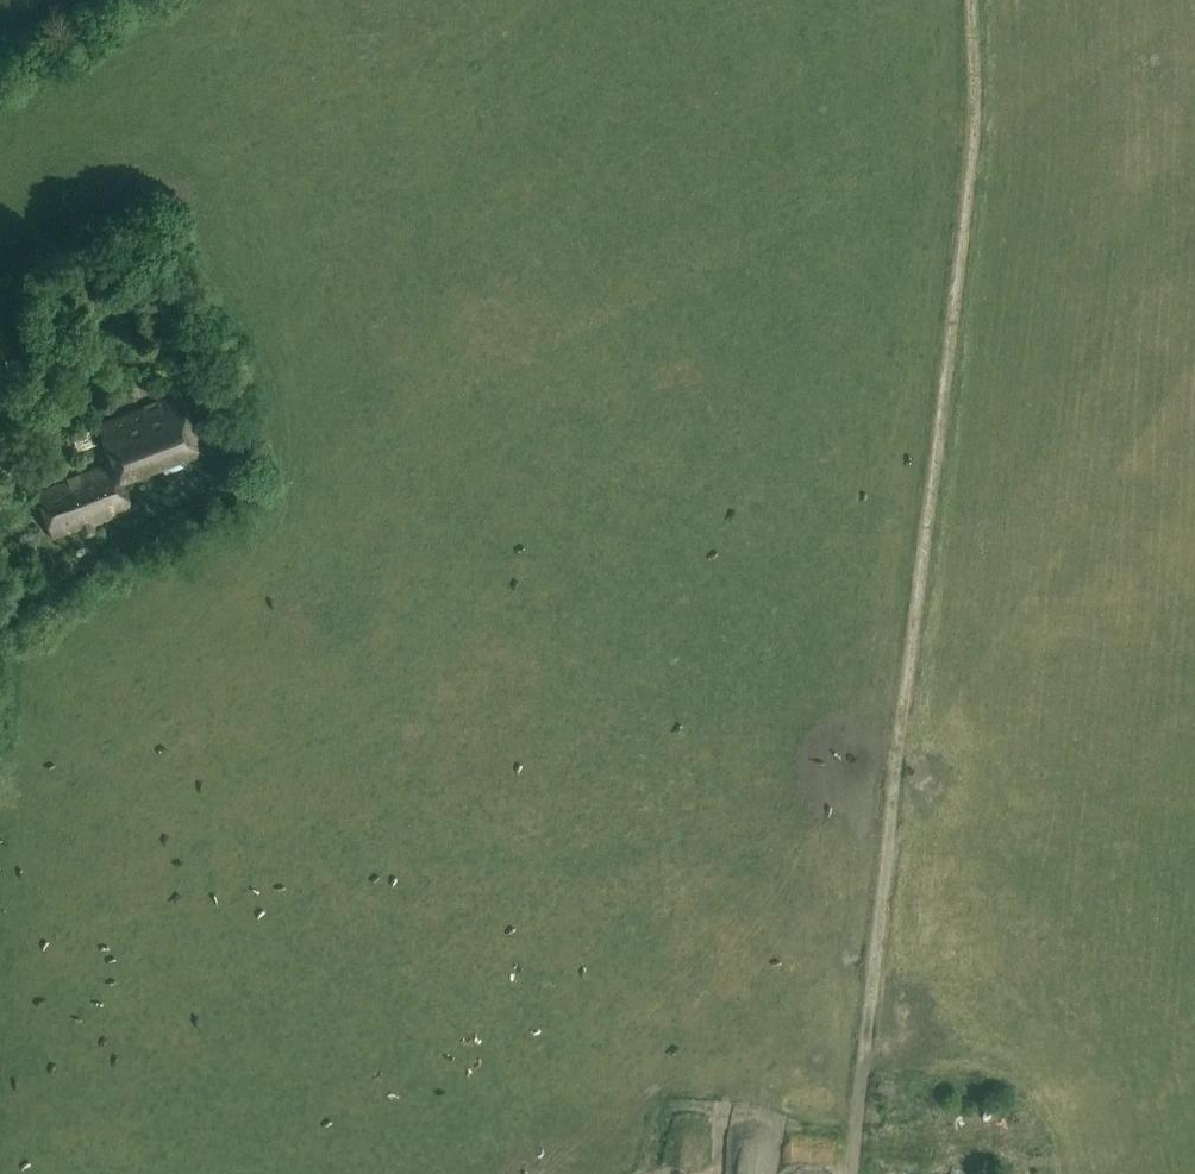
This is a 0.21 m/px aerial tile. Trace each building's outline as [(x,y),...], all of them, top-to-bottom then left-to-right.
[(113,463),(64,481),(64,482),(37,492),(54,537),(81,527),(81,528),(132,509),(121,480),(203,450),(182,394),(99,425),(113,463)] [(81,448),(103,440),(97,423),(75,432),(81,448)]
